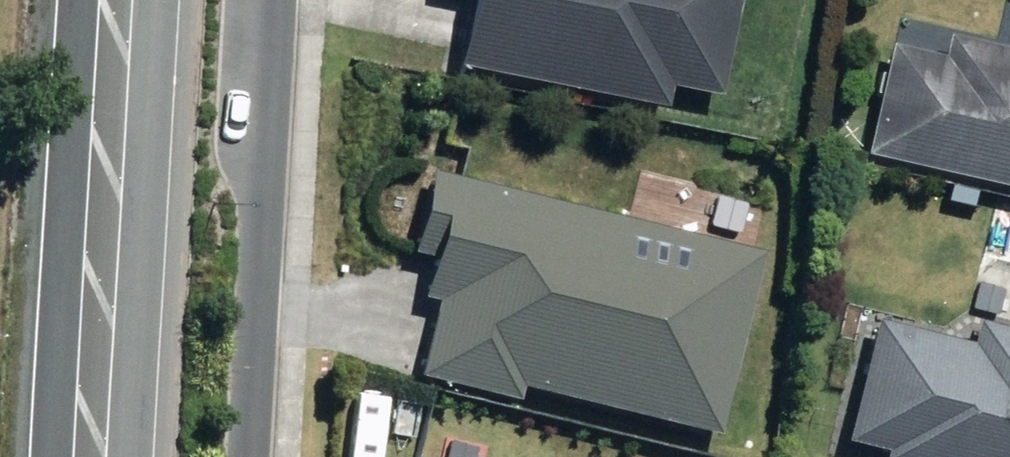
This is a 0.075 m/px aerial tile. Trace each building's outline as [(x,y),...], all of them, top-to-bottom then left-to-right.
[(451,64),(666,107),(670,86),(720,96),(737,0),(463,0),(451,64)] [(866,154),(1009,187),(1009,49),(948,34),(943,56),(892,44),(866,154)] [(758,251),(425,169),(405,251),(425,256),(415,296),(431,300),(412,375),(512,399),(515,386),(713,434),(758,251)] [(878,456),(1009,456),(1009,329),(973,320),(967,344),(871,320),(841,440),(880,449),(878,456)]
